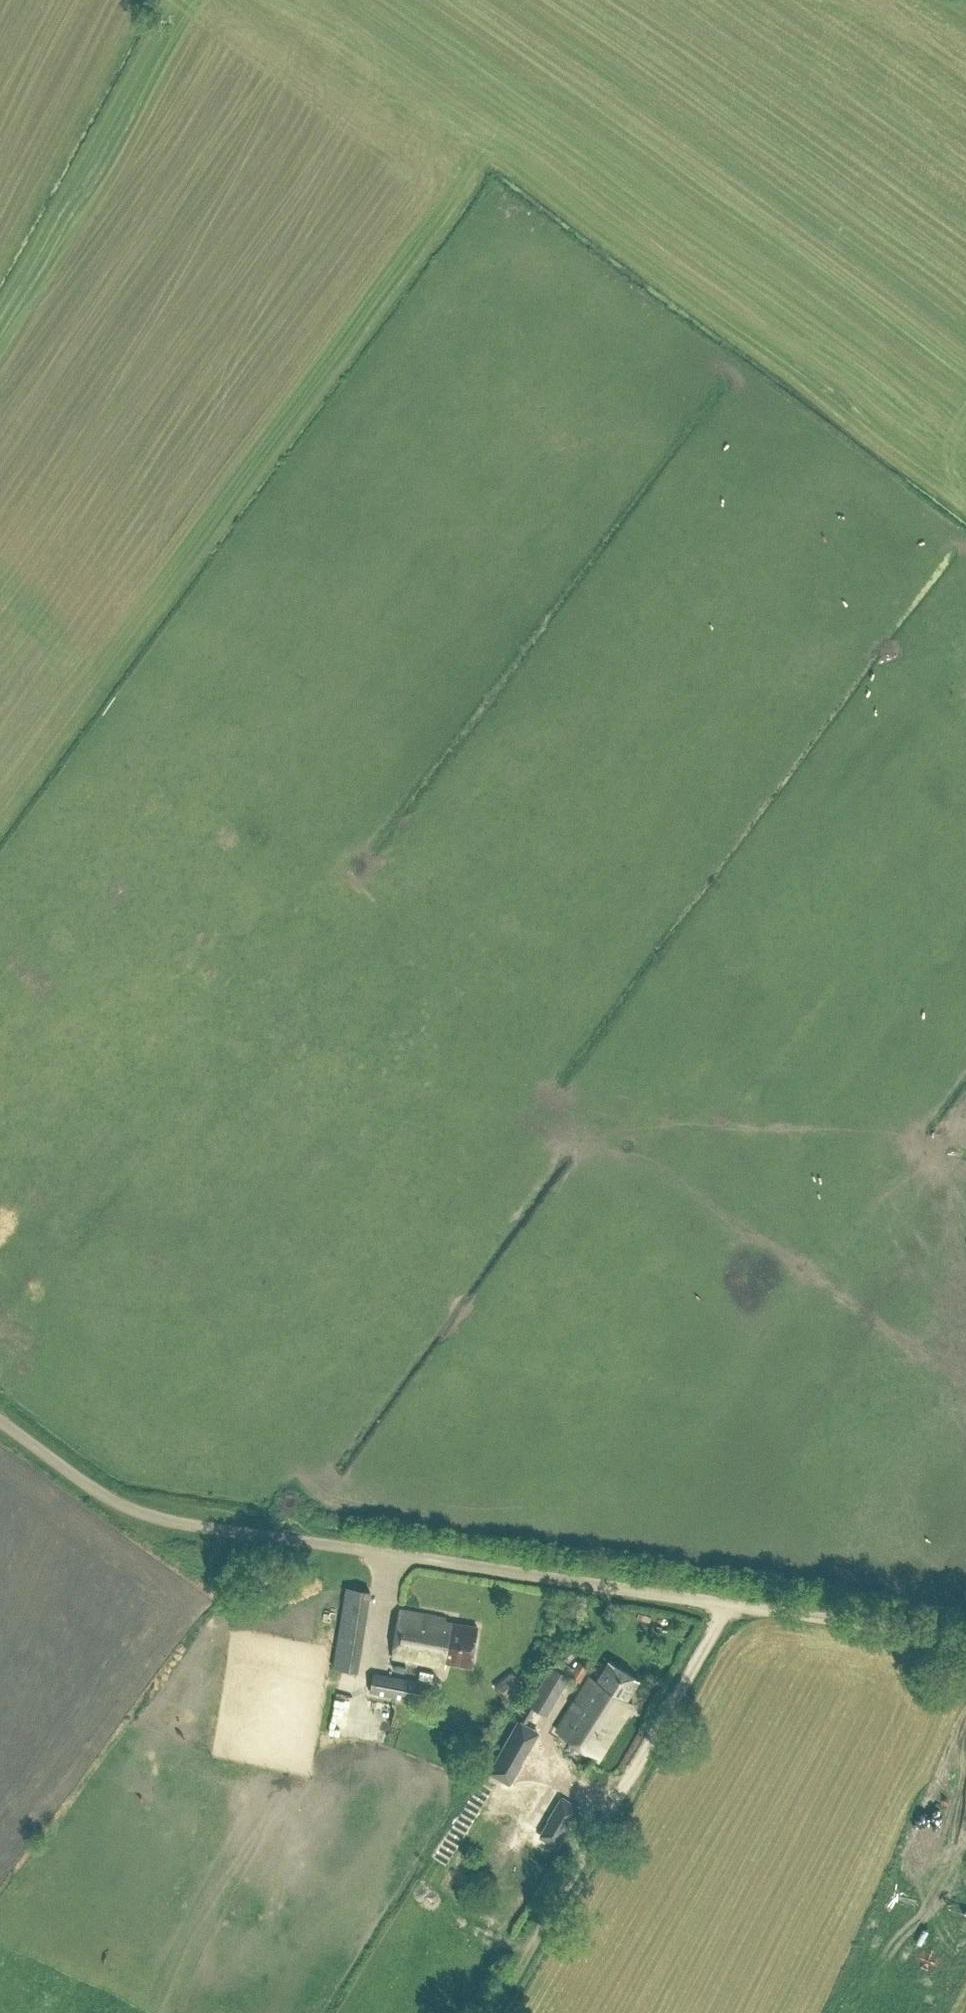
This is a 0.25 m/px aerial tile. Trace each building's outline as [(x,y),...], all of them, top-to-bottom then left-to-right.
[(347,1586),(334,1665),(359,1669),(371,1590),(347,1586)] [(400,1609),(391,1655),(446,1666),(447,1661),(471,1665),(478,1625),(446,1619),(446,1617),(400,1609)] [(557,1730),(599,1756),(624,1717),(618,1713),(640,1678),(609,1659),(596,1680),(591,1676),(557,1730)] [(579,1660),(570,1674),(551,1664),(528,1704),(548,1715),(571,1675),(580,1680),(589,1666),(579,1660)] [(513,1669),(493,1684),(504,1699),(524,1684),(513,1669)] [(427,1702),(431,1682),(374,1671),(369,1690),(427,1702)] [(526,1752),(507,1741),(490,1771),(509,1781),(526,1752)] [(514,1784),(544,1799),(559,1769),(529,1754),(514,1784)] [(577,1806),(562,1797),(541,1833),(556,1842),(577,1806)]
